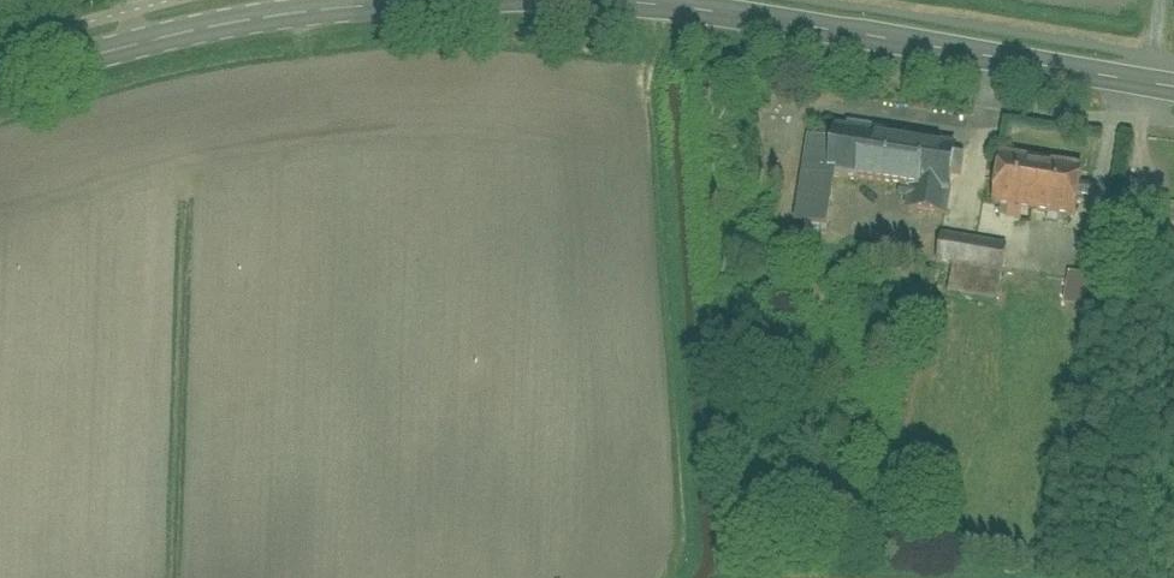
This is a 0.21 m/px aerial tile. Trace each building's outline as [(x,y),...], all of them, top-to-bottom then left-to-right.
[(945,204),(954,142),(809,120),(797,204),(831,209),(838,161),(918,172),(914,199),(945,204)] [(1069,175),(993,164),(987,214),(1062,225),(1069,175)] [(998,271),(942,263),(937,300),(992,308),(998,271)]
